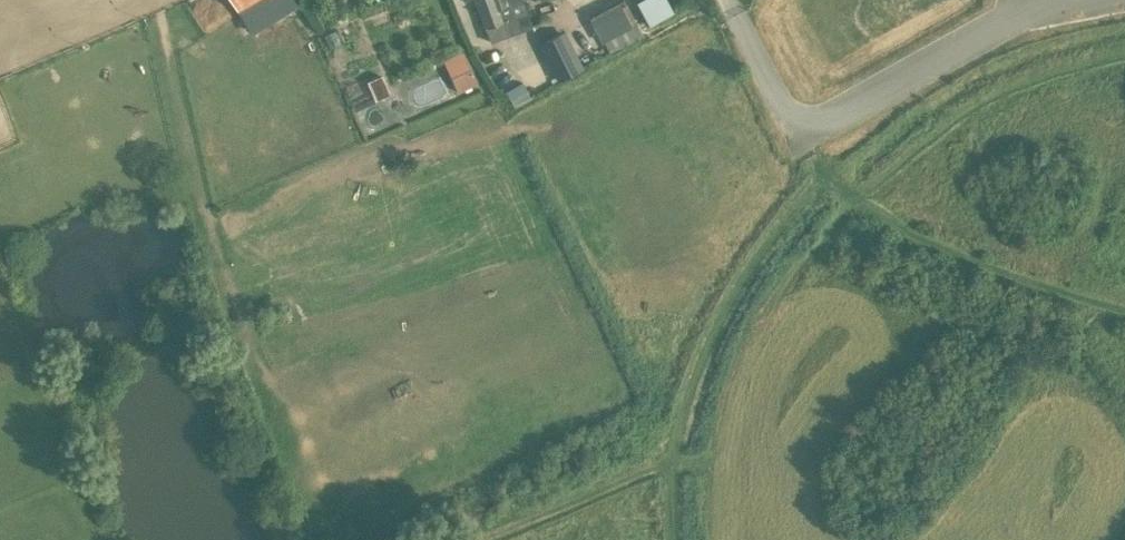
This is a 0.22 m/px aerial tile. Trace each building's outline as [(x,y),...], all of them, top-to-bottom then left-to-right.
[(242,15),(252,31),(297,4),(295,0),(266,0),(242,15)] [(491,41),(509,35),(497,0),(476,0),(491,41)] [(509,35),(534,26),(525,0),(497,0),(509,35)] [(651,0),(640,0),(638,1),(650,23),(660,18),(651,0)] [(605,42),(613,38),(619,35),(633,28),(622,5),(591,20),(603,43),(605,42)] [(331,47),(341,42),(335,28),(325,33),(331,47)] [(539,46),(554,82),(564,77),(563,76),(577,69),(572,56),(570,57),(558,33),(542,41),(539,46)] [(442,57),(457,91),(478,82),(463,48),(442,57)] [(382,72),(368,79),(376,97),(391,90),(382,72)] [(523,82),(507,92),(512,100),(528,90),(523,82)]
